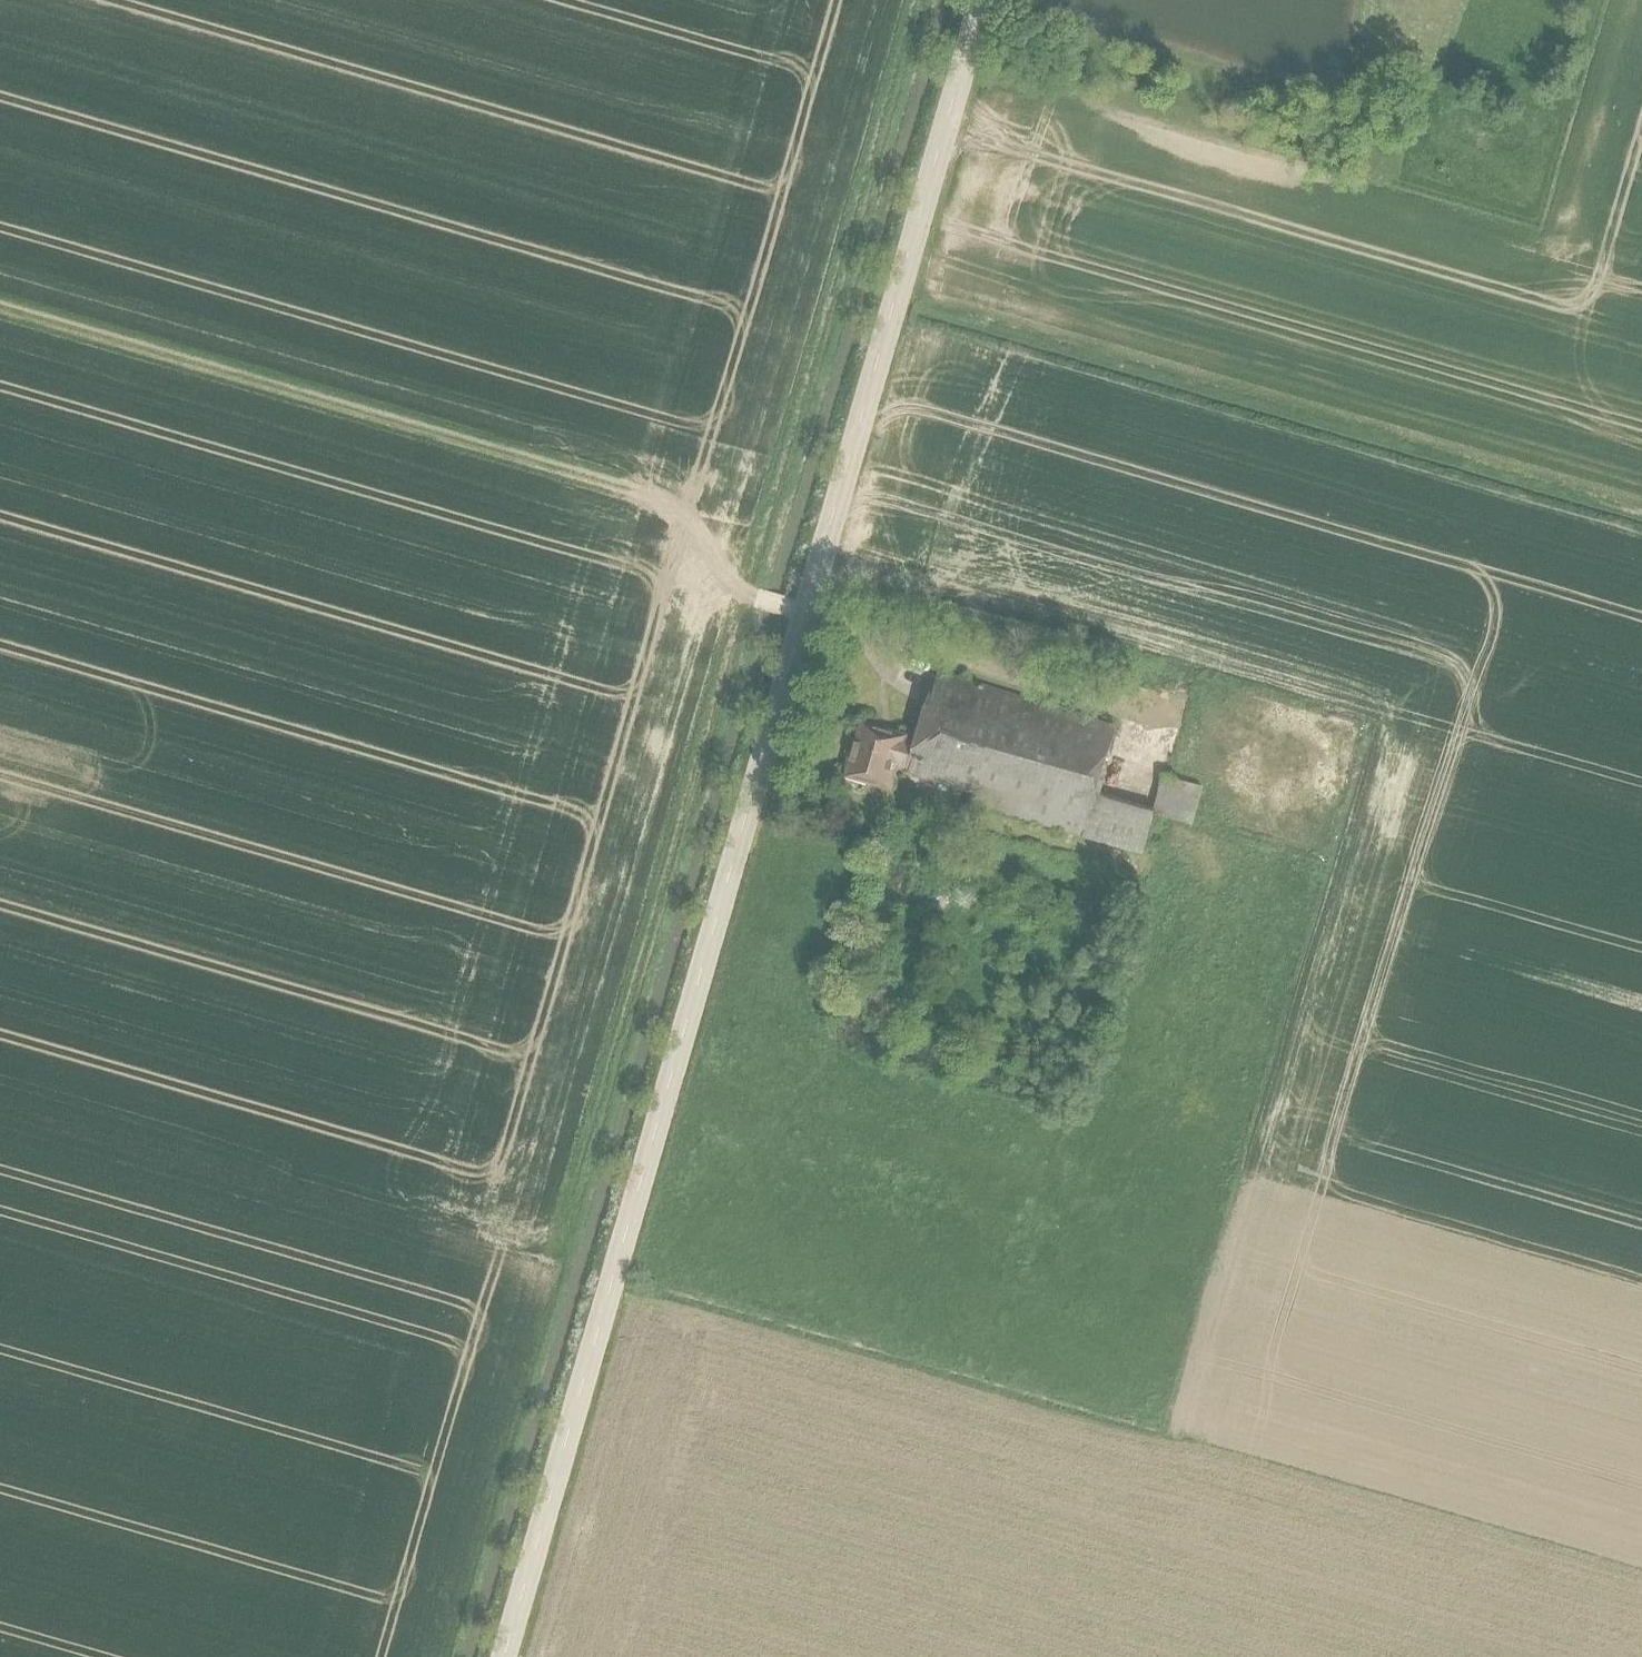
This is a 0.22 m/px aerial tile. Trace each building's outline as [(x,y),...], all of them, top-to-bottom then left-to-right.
[(1119,721),(943,669),(920,746),(914,768),(910,781),(1086,832),(1098,792),(1119,721)] [(908,733),(862,719),(846,773),(892,787),(899,764),(905,742),(908,733)] [(899,764),(914,768),(920,746),(905,742),(899,764)] [(1174,774),(1164,811),(1195,820),(1205,783),(1174,774)] [(1164,811),(1098,792),(1086,832),(1152,852),(1164,811)]
